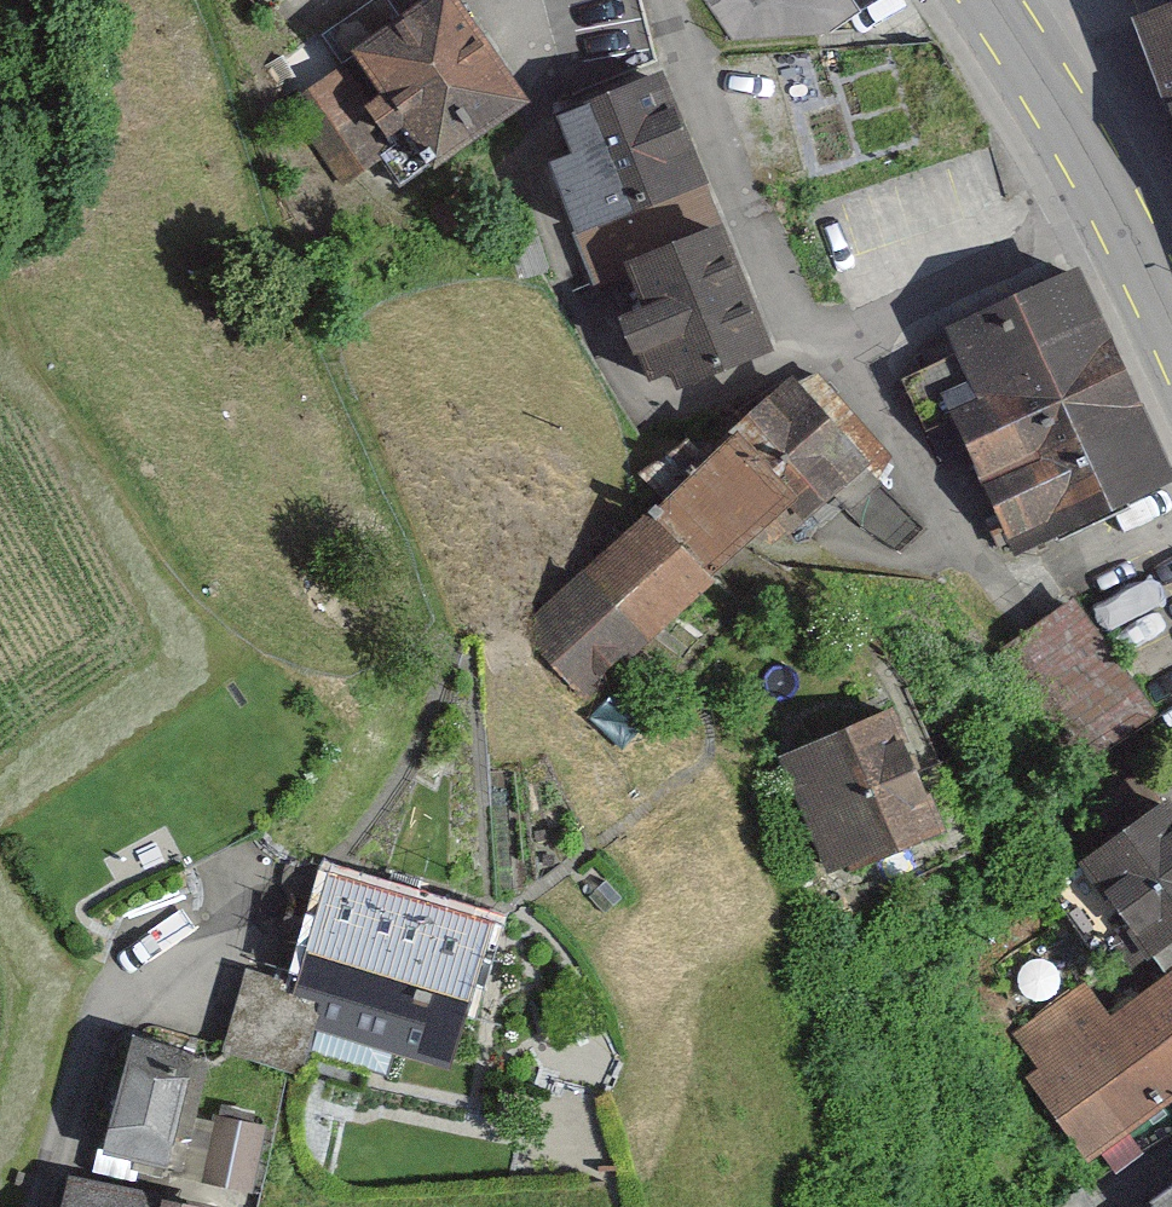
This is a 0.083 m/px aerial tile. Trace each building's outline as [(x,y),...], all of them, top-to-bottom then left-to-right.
[(291,10),(307,0),(285,0),(291,10)] [(460,0),(457,0),(312,90),(367,177),(425,141),(445,174),(534,119),(460,0)] [(581,26),(658,3),(657,0),(573,0),(581,26)] [(743,57),(827,37),(857,13),(849,0),(705,0),(743,57)] [(1151,22),(1171,82),(1171,15),(1151,22)] [(748,183),(708,73),(567,125),(607,234),(748,183)] [(801,348),(757,222),(627,266),(670,393),(801,348)] [(996,456),(1125,385),(1075,278),(941,340),(996,456)] [(885,454),(814,372),(530,616),(601,699),(885,454)] [(1125,385),(996,456),(1037,546),(1171,484),(1125,385)] [(1092,600),(1022,650),(1103,761),(1171,711),(1171,709),(1092,600)] [(998,835),(952,705),(820,751),(867,881),(998,835)] [(1075,880),(1135,968),(1023,1044),(1104,1161),(1171,1114),(1171,814),(1075,880)] [(494,925),(328,877),(297,984),(245,970),(222,1049),(307,1073),(318,1035),(451,1073),(494,925)] [(206,1060),(134,1040),(97,1170),(169,1191),(206,1060)] [(224,1187),(254,1193),(268,1128),(237,1122),(224,1187)] [(159,1200),(70,1181),(64,1206),(158,1206),(159,1200)] [(1162,1197),(1169,1206),(1171,1206),(1171,1190),(1162,1197)]
